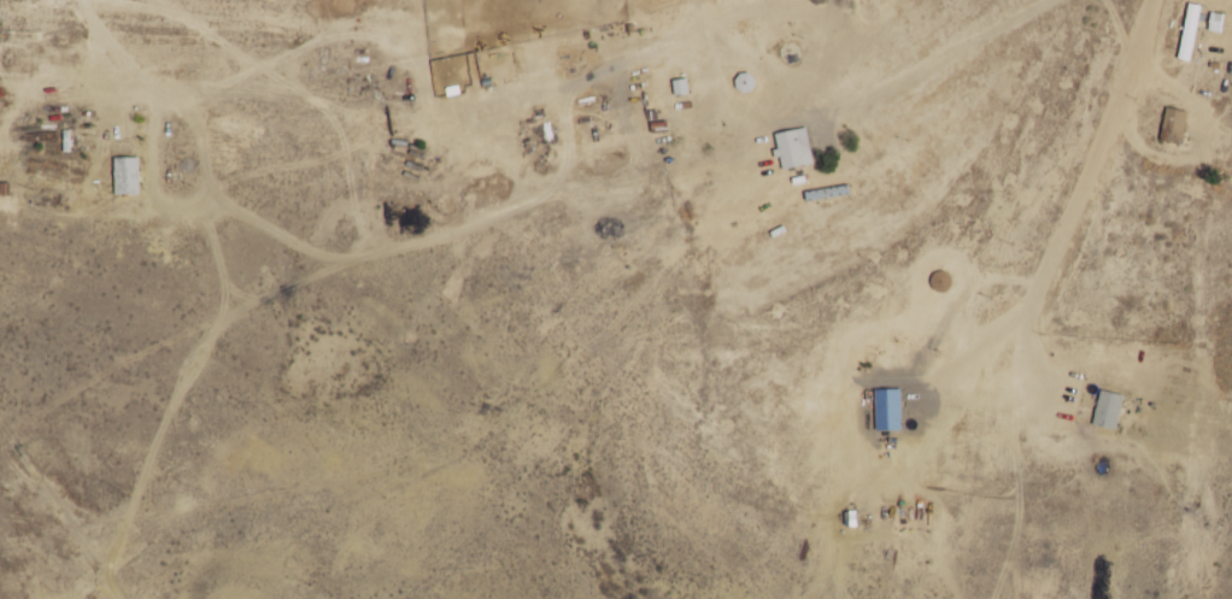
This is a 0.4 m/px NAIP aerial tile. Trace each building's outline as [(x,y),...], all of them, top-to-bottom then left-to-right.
[(1178,60),(1192,62),(1201,6),(1187,4),(1178,60)] [(1188,111),(1166,107),(1160,141),(1182,144),(1188,111)] [(774,134),(783,170),(806,165),(797,128),(774,134)] [(139,157),(114,157),(114,195),(139,195),(139,157)] [(935,291),(951,290),(950,272),(934,273),(935,291)] [(877,432),(901,432),(901,389),(877,389),(877,432)] [(1117,431),(1125,395),(1101,390),(1093,425),(1117,431)]
